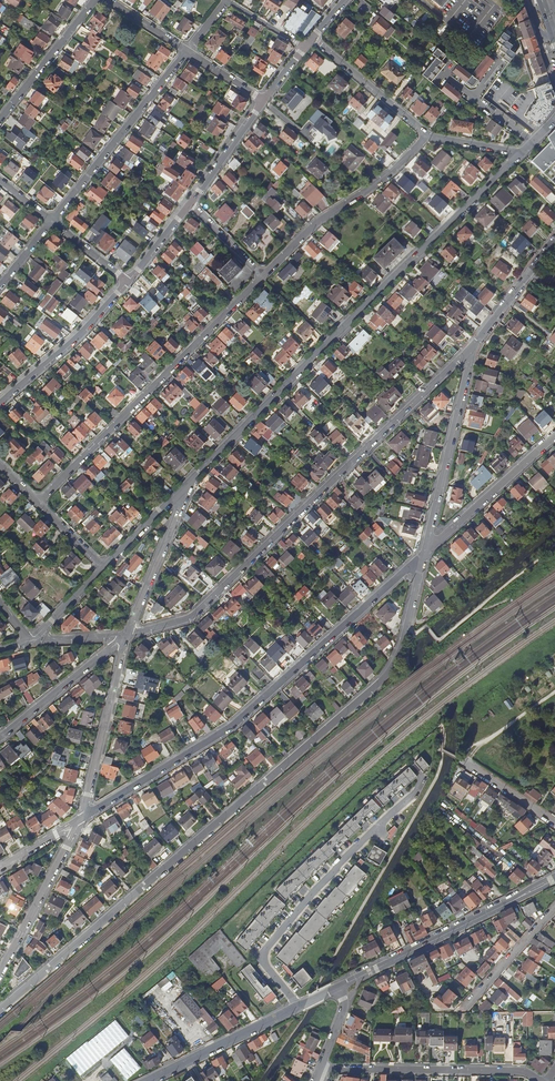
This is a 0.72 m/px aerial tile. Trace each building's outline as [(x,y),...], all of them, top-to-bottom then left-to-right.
[(149,12),(154,16),(166,2),(164,0),(158,0),(149,12)] [(178,0),(173,6),(176,9),(177,9),(181,3),(178,0)] [(180,7),(187,12),(194,3),(189,0),(185,0),(180,7)] [(276,12),(279,7),(282,3),(278,0),(266,0),(263,3),(276,12)] [(302,0),(285,0),(283,4),(294,11),(285,23),(284,22),(282,25),(283,26),(283,27),(292,33),(296,33),(301,36),(317,13),(312,10),(313,7),(302,0)] [(166,2),(154,16),(160,21),(170,9),(174,12),(176,9),(173,6),(172,6),(166,2)] [(64,5),(58,14),(58,15),(66,20),(73,10),(64,5)] [(385,5),(379,12),(393,23),(399,16),(385,5)] [(516,15),(519,22),(529,19),(524,7),(516,15)] [(174,12),(170,17),(174,19),(180,11),(177,9),(176,9),(174,12)] [(107,20),(98,12),(91,21),(92,22),(89,26),(92,29),(90,31),(93,33),(97,36),(103,29),(101,28),(107,20)] [(61,19),(57,16),(53,14),(52,13),(45,23),(44,22),(40,28),(45,31),(51,35),(54,31),(55,31),(60,24),(59,23),(61,19)] [(321,16),(317,13),(301,36),(303,37),(306,34),(321,16)] [(227,21),(235,26),(241,30),(246,23),(232,14),(229,19),(227,21)] [(378,16),(370,25),(376,30),(375,31),(379,34),(380,33),(387,39),(394,30),(378,16)] [(40,28),(26,19),(24,17),(19,23),(24,27),(27,23),(40,32),(34,42),(32,40),(30,43),(36,47),(38,45),(43,48),(52,35),(51,35),(45,31),(40,28)] [(193,23),(183,17),(175,29),(184,35),(189,27),(190,28),(193,23)] [(354,26),(346,19),(336,30),(344,37),(346,35),(347,36),(348,36),(349,35),(353,31),(351,30),(354,26)] [(525,39),(534,35),(529,19),(519,22),(525,39)] [(251,27),(247,33),(249,35),(254,38),(258,31),(251,27)] [(215,35),(210,40),(209,40),(206,45),(215,52),(226,37),(218,30),(214,34),(215,35)] [(504,31),(497,41),(503,44),(500,50),(505,53),(502,58),(509,62),(516,52),(510,49),(513,44),(508,41),(511,36),(504,31)] [(86,39),(82,45),(93,52),(101,39),(97,36),(93,33),(88,40),(86,39)] [(249,35),(240,45),(247,49),(255,38),(254,38),(249,35)] [(534,35),(525,39),(524,39),(522,39),(524,47),(527,46),(529,54),(539,50),(534,35)] [(287,45),(276,39),(275,42),(270,39),(267,45),(267,46),(270,48),(271,48),(273,49),(281,54),(287,45)] [(14,54),(16,55),(26,62),(28,64),(31,59),(30,58),(33,53),(20,45),(14,54)] [(170,53),(161,47),(158,46),(155,50),(158,52),(155,56),(153,54),(146,64),(156,71),(163,61),(165,62),(170,53)] [(74,53),(71,57),(75,59),(79,62),(82,64),(88,54),(79,47),(75,53),(74,53)] [(443,60),(447,54),(437,47),(432,53),(436,56),(422,74),(432,81),(446,63),(443,60)] [(273,49),(267,59),(275,64),(281,54),(273,49)] [(221,50),(216,57),(225,64),(230,57),(221,50)] [(536,75),(546,71),(544,63),(539,50),(529,54),(528,54),(529,58),(536,75)] [(117,55),(125,60),(128,56),(120,51),(117,55)] [(26,62),(16,55),(14,54),(12,53),(9,58),(12,60),(7,67),(17,74),(23,66),(24,66),(26,62)] [(488,54),(472,73),(480,80),(495,60),(488,54)] [(315,55),(306,65),(315,72),(323,62),(315,55)] [(362,67),(367,61),(361,55),(355,62),(362,67)] [(59,65),(72,74),(79,62),(75,59),(73,62),(65,57),(59,65)] [(253,67),(254,68),(253,70),(262,75),(265,70),(263,69),(267,63),(261,59),(259,62),(257,61),(255,64),(256,65),(255,66),(254,65),(253,67)] [(105,70),(110,64),(107,61),(106,61),(101,67),(105,70)] [(403,76),(388,63),(381,72),(396,85),(403,76)] [(188,64),(180,77),(191,84),(191,83),(192,82),(191,82),(198,70),(188,64)] [(473,87),(479,80),(458,64),(452,72),(473,87)] [(50,75),(44,83),(47,85),(46,86),(54,92),(55,91),(57,91),(59,88),(58,86),(62,80),(67,74),(59,68),(53,77),(50,75)] [(142,72),(137,80),(145,85),(154,73),(150,71),(145,68),(142,73),(142,72)] [(337,76),(329,86),(339,95),(347,85),(337,76)] [(13,77),(6,88),(7,89),(9,87),(12,90),(19,81),(13,77)] [(178,79),(173,85),(181,90),(180,92),(182,93),(184,91),(185,91),(189,86),(187,85),(178,79)] [(447,82),(441,89),(454,100),(461,93),(447,82)] [(549,84),(549,82),(534,88),(534,89),(533,89),(535,94),(536,94),(538,99),(533,105),(532,104),(530,108),(531,109),(528,112),(528,111),(525,114),(526,115),(524,117),(530,121),(532,120),(532,121),(532,122),(537,126),(538,124),(539,125),(542,122),(541,121),(543,118),(544,119),(547,115),(546,115),(548,112),(549,112),(551,109),(551,108),(552,106),(549,104),(550,100),(553,99),(554,97),(552,90),(551,90),(551,88),(550,84),(549,84)] [(132,84),(127,92),(135,98),(141,89),(132,84)] [(305,95),(297,87),(294,90),(293,90),(289,94),(290,95),(284,102),(292,110),(296,106),(297,107),(304,99),(303,98),(305,95)] [(407,96),(414,102),(417,99),(419,96),(416,93),(414,94),(410,92),(412,90),(408,87),(401,94),(405,97),(407,96)] [(122,90),(113,103),(120,108),(123,110),(132,96),(122,90)] [(226,96),(229,98),(228,100),(232,103),(231,105),(241,111),(245,105),(243,99),(230,90),(226,96)] [(29,101),(36,107),(45,96),(37,91),(29,101)] [(353,98),(348,103),(358,111),(356,112),(360,115),(366,109),(363,107),(366,103),(363,100),(364,100),(362,98),(363,97),(358,93),(354,98),(353,98)] [(418,100),(412,107),(420,115),(428,106),(424,102),(427,98),(421,94),(419,96),(417,99),(418,100)] [(166,95),(157,106),(165,111),(173,100),(166,95)] [(444,104),(439,99),(435,103),(441,108),(444,104)] [(110,101),(101,114),(103,115),(111,120),(116,112),(117,113),(120,108),(113,103),(110,101)] [(212,112),(216,115),(223,119),(228,110),(218,103),(212,112)] [(199,104),(195,109),(194,111),(199,114),(204,107),(199,104)] [(30,105),(25,112),(33,118),(39,112),(30,105)] [(376,106),(367,117),(384,131),(393,120),(376,106)] [(440,112),(433,106),(425,115),(432,121),(440,112)] [(150,117),(147,121),(157,128),(161,130),(168,121),(155,110),(149,117),(150,117)] [(212,112),(206,122),(210,124),(216,115),(212,112)] [(25,113),(18,122),(25,128),(28,130),(35,121),(25,113)] [(471,118),(464,114),(463,122),(470,123),(471,118)] [(103,115),(94,128),(103,134),(112,121),(111,120),(103,115)] [(210,124),(207,130),(217,136),(220,132),(221,132),(224,127),(223,127),(225,125),(228,122),(223,119),(216,115),(210,124)] [(357,118),(352,124),(358,129),(363,123),(357,118)] [(67,119),(61,126),(60,128),(63,130),(64,131),(69,125),(68,124),(70,122),(67,119)] [(182,129),(185,125),(178,120),(175,125),(182,129)] [(451,130),(461,131),(463,122),(453,120),(451,130)] [(495,137),(502,128),(492,120),(485,129),(492,134),(495,137)] [(147,121),(139,132),(152,141),(158,134),(154,131),(157,128),(147,121)] [(254,130),(256,131),(254,133),(260,137),(266,129),(260,124),(259,126),(257,125),(258,124),(258,122),(256,121),(254,124),(250,130),(252,132),(254,130)] [(323,121),(310,137),(316,141),(329,126),(323,121)] [(470,123),(463,122),(461,131),(470,133),(473,123),(470,123)] [(14,141),(18,144),(16,146),(21,150),(29,140),(27,138),(29,136),(33,139),(35,136),(28,130),(25,128),(22,131),(24,132),(22,134),(19,132),(21,130),(16,126),(11,131),(13,133),(11,135),(7,131),(3,136),(13,143),(14,141)] [(60,128),(54,135),(53,136),(56,139),(63,130),(60,128)] [(287,129),(280,138),(290,145),(297,137),(287,129)] [(91,130),(83,141),(93,149),(101,137),(91,130)] [(249,140),(245,145),(252,152),(260,144),(253,137),(255,135),(252,132),(250,130),(248,133),(246,136),(249,140)] [(367,137),(371,140),(378,147),(379,147),(383,142),(383,141),(372,131),(367,137)] [(554,186),(554,135),(553,132),(547,138),(549,143),(530,162),(537,169),(544,175),(552,183),(554,186)] [(383,141),(383,142),(380,145),(385,149),(388,146),(389,147),(398,137),(392,133),(389,137),(388,136),(383,141)] [(183,135),(177,143),(185,148),(191,140),(183,135)] [(132,136),(126,145),(131,148),(137,152),(144,142),(137,138),(136,139),(132,136)] [(371,140),(363,148),(371,155),(378,147),(371,140)] [(79,151),(76,155),(87,163),(87,162),(85,160),(91,153),(83,146),(79,151)] [(364,157),(350,146),(345,153),(350,157),(344,165),(352,172),(364,157)] [(133,155),(124,148),(119,156),(129,162),(133,155)] [(232,156),(227,163),(234,171),(240,164),(237,161),(241,157),(236,151),(232,156)] [(438,157),(432,165),(441,172),(452,159),(442,151),(438,156),(438,157)] [(184,153),(177,163),(185,169),(187,170),(191,164),(192,165),(195,161),(184,153)] [(70,162),(69,163),(78,170),(84,162),(75,155),(70,162)] [(162,172),(186,188),(192,180),(195,183),(199,178),(187,170),(185,169),(184,170),(185,171),(181,178),(178,176),(178,174),(170,169),(175,162),(163,155),(160,160),(165,164),(164,165),(166,166),(162,172)] [(28,168),(32,163),(25,158),(23,159),(25,160),(24,162),(26,164),(25,166),(28,168)] [(272,169),(281,161),(278,158),(270,167),(272,169)] [(492,165),(485,158),(478,166),(485,172),(492,165)] [(109,168),(116,174),(121,168),(123,165),(116,159),(112,165),(109,168)] [(317,160),(308,170),(319,179),(322,176),(325,178),(327,176),(326,174),(329,171),(317,160)] [(430,169),(419,160),(412,168),(422,178),(430,169)] [(273,171),(280,178),(288,168),(281,161),(273,171)] [(10,162),(4,170),(13,177),(19,169),(10,162)] [(479,172),(471,164),(465,171),(465,172),(461,178),(469,184),(471,184),(474,181),(474,179),(479,172)] [(396,183),(408,194),(417,185),(410,179),(414,175),(406,167),(401,171),(404,175),(396,183)] [(28,168),(20,177),(30,185),(38,176),(28,168)] [(67,171),(64,175),(70,179),(73,175),(67,171)] [(64,175),(61,172),(53,183),(61,190),(64,186),(65,187),(68,183),(67,183),(70,179),(64,175)] [(110,172),(101,184),(109,191),(119,179),(110,172)] [(166,188),(160,196),(174,205),(186,188),(162,172),(160,175),(172,183),(167,189),(166,188)] [(223,179),(230,187),(233,184),(238,179),(235,176),(234,177),(229,172),(223,179)] [(524,186),(528,183),(520,176),(515,181),(514,180),(507,187),(515,195),(519,191),(521,193),(526,188),(524,186)] [(536,178),(529,184),(539,194),(545,199),(551,193),(536,178)] [(226,188),(219,181),(212,189),(215,192),(210,197),(214,201),(219,196),(218,195),(226,188)] [(300,192),(307,183),(304,181),(297,189),(300,192)] [(425,192),(429,188),(422,181),(418,186),(425,192)] [(451,182),(442,192),(449,199),(459,189),(451,182)] [(308,188),(301,195),(301,196),(312,206),(322,195),(310,183),(306,186),(308,188)] [(381,194),(390,202),(391,203),(392,202),(393,201),(394,200),(393,199),(393,198),(392,197),(399,191),(391,184),(381,194)] [(54,194),(44,186),(37,196),(45,203),(49,198),(50,199),(54,194)] [(106,193),(100,187),(97,191),(93,188),(88,193),(96,199),(95,199),(99,202),(106,193)] [(281,202),(274,194),(276,192),(274,190),(272,187),(270,190),(262,199),(269,206),(274,211),(280,206),(279,204),(281,202)] [(291,193),(298,199),(301,196),(301,195),(295,189),(291,193)] [(512,199),(504,191),(503,190),(491,201),(500,210),(512,199)] [(380,193),(371,204),(381,213),(390,203),(390,202),(381,194),(380,193)] [(551,193),(545,199),(551,206),(554,202),(554,197),(551,193)] [(428,204),(439,215),(449,206),(438,194),(428,204)] [(252,199),(247,204),(252,209),(261,200),(256,195),(256,196),(252,199)] [(173,206),(164,199),(161,202),(159,200),(157,203),(159,205),(156,208),(166,215),(173,206)] [(12,219),(18,210),(11,204),(7,201),(0,210),(12,219)] [(303,202),(295,210),(303,218),(311,210),(303,202)] [(84,205),(81,203),(78,206),(77,205),(66,218),(71,222),(70,222),(83,232),(88,226),(75,216),(78,213),(77,212),(81,208),(81,209),(84,205)] [(490,212),(492,209),(487,204),(474,217),(485,227),(495,217),(490,212)] [(233,213),(225,205),(216,215),(219,218),(220,217),(225,222),(233,213)] [(240,211),(249,219),(255,213),(247,205),(240,211)] [(286,211),(294,220),(299,215),(291,207),(286,211)] [(548,225),(554,218),(554,215),(547,208),(539,216),(548,225)] [(150,217),(159,224),(165,216),(161,212),(159,214),(154,211),(150,217)] [(96,235),(101,229),(110,218),(103,213),(90,230),(96,235)] [(29,214),(22,222),(20,225),(25,229),(28,227),(31,229),(38,220),(34,217),(33,218),(29,214)] [(146,215),(140,223),(151,232),(154,228),(155,229),(158,225),(151,219),(146,215)] [(272,216),(265,223),(273,231),(280,223),(272,216)] [(188,222),(184,227),(187,229),(186,230),(187,231),(188,230),(192,233),(198,225),(190,219),(188,222)] [(412,221),(404,230),(412,238),(420,229),(412,221)] [(538,229),(530,221),(521,230),(530,238),(538,229)] [(265,227),(261,223),(250,234),(248,232),(244,237),(245,238),(243,240),(251,249),(252,249),(253,250),(254,249),(255,248),(256,247),(257,246),(257,245),(256,243),(255,242),(265,232),(262,230),(265,227)] [(422,228),(428,234),(432,230),(427,224),(422,228)] [(132,229),(145,240),(148,236),(135,225),(132,229)] [(129,227),(123,234),(126,236),(132,229),(129,227)] [(465,227),(458,235),(462,239),(460,240),(463,243),(464,242),(466,244),(474,236),(465,227)] [(96,235),(92,240),(106,251),(107,249),(114,240),(101,229),(96,235)] [(9,232),(0,244),(9,250),(15,243),(18,239),(9,232)] [(329,232),(319,243),(327,251),(337,239),(329,232)] [(528,248),(531,244),(521,235),(511,247),(519,255),(524,249),(523,249),(526,246),(528,248)] [(53,236),(44,246),(53,253),(55,250),(56,251),(57,251),(58,251),(59,250),(60,248),(59,247),(59,246),(61,243),(53,236)] [(393,239),(373,258),(383,269),(404,250),(393,239)] [(114,240),(107,249),(110,251),(117,241),(114,240)] [(125,240),(113,255),(120,261),(121,260),(125,263),(136,249),(125,240)] [(168,249),(175,256),(181,250),(174,242),(168,249)] [(189,250),(200,261),(202,263),(209,257),(202,250),(203,250),(197,243),(189,250)] [(320,252),(311,243),(305,249),(311,255),(315,259),(317,257),(316,256),(320,252)] [(441,253),(449,262),(450,261),(452,263),(459,257),(456,254),(459,253),(451,244),(446,246),(444,249),(441,253)] [(0,245),(0,260),(1,262),(9,252),(0,245)] [(175,258),(167,251),(161,257),(169,265),(175,258)] [(219,251),(204,265),(206,267),(207,266),(209,268),(220,257),(220,252),(219,251)] [(298,253),(293,258),(296,264),(297,262),(303,256),(298,253)] [(303,256),(297,262),(300,265),(307,258),(304,255),(303,256)] [(434,256),(431,259),(437,264),(439,263),(440,261),(434,256)] [(68,265),(64,262),(57,257),(54,261),(61,266),(58,270),(62,273),(57,280),(63,284),(64,283),(70,275),(64,271),(68,265)] [(441,268),(437,264),(431,259),(427,260),(419,270),(424,273),(421,276),(428,282),(429,283),(432,280),(439,271),(441,268)] [(200,261),(193,268),(199,274),(206,267),(204,265),(202,263),(200,261)] [(231,261),(218,274),(228,284),(241,271),(231,261)] [(507,266),(500,261),(492,272),(504,280),(511,271),(506,268),(507,266)] [(35,268),(28,276),(35,282),(45,270),(38,264),(35,268)] [(290,264),(277,276),(283,282),(289,276),(290,277),(297,271),(290,264)] [(83,265),(75,274),(87,284),(94,275),(90,272),(89,273),(87,271),(87,268),(83,265)] [(152,273),(159,281),(167,274),(159,266),(152,273)] [(367,266),(359,275),(369,283),(377,274),(367,266)] [(206,267),(199,274),(197,277),(196,278),(200,281),(205,276),(206,274),(220,288),(223,284),(206,267)] [(422,288),(428,282),(421,276),(419,274),(416,278),(414,277),(411,281),(412,283),(410,285),(417,291),(422,294),(425,290),(422,288)] [(57,280),(57,279),(52,286),(52,287),(47,293),(49,295),(52,297),(54,295),(63,284),(57,280)] [(87,287),(92,291),(90,293),(88,292),(83,298),(88,301),(93,306),(97,301),(98,299),(95,297),(96,294),(98,296),(104,287),(99,283),(98,284),(93,280),(87,287)] [(39,288),(34,284),(32,282),(31,284),(27,282),(24,285),(26,287),(23,290),(32,297),(39,288)] [(155,288),(158,292),(154,296),(160,302),(164,297),(163,296),(169,290),(161,282),(155,288)] [(349,288),(346,291),(351,295),(355,298),(357,294),(360,297),(364,292),(362,290),(362,289),(354,282),(352,285),(350,283),(347,287),(349,288)] [(411,298),(417,291),(410,285),(408,283),(401,290),(411,298)] [(186,287),(182,292),(184,295),(185,296),(193,288),(189,285),(186,287)] [(333,290),(327,297),(338,306),(344,299),(346,301),(351,295),(346,291),(339,285),(334,291),(333,290)] [(476,316),(485,306),(463,287),(454,297),(476,316)] [(476,298),(485,306),(495,295),(486,287),(476,298)] [(256,305),(247,315),(254,322),(264,311),(263,311),(264,310),(266,312),(273,304),(264,298),(268,293),(264,290),(253,302),(256,305)] [(9,292),(2,303),(11,310),(19,300),(9,292)] [(182,292),(176,297),(175,299),(178,301),(184,295),(182,292)] [(394,294),(387,302),(395,309),(402,301),(402,300),(404,298),(397,292),(395,294),(394,294)] [(78,294),(70,305),(79,312),(88,301),(83,298),(79,294),(78,294)] [(52,297),(49,295),(40,305),(44,308),(52,297)] [(538,302),(529,295),(518,308),(526,313),(529,309),(531,311),(538,302)] [(139,304),(148,313),(156,305),(147,296),(139,304)] [(133,297),(123,306),(129,312),(139,303),(133,297)] [(58,303),(53,299),(45,308),(51,312),(58,303)] [(322,303),(311,317),(320,325),(332,311),(322,303)] [(395,318),(388,312),(390,309),(385,304),(376,314),(384,321),(386,323),(389,325),(395,318)] [(466,314),(454,304),(450,308),(454,311),(449,317),(455,322),(458,324),(466,314)] [(196,313),(194,315),(200,322),(208,314),(201,308),(200,309),(199,310),(198,309),(195,311),(196,313)] [(65,312),(61,317),(71,324),(77,316),(68,309),(65,312)] [(264,311),(254,322),(257,324),(266,313),(264,311)] [(184,326),(192,333),(198,326),(191,319),(193,317),(189,313),(184,318),(188,322),(184,326)] [(369,321),(370,323),(368,325),(375,331),(380,325),(382,327),(386,323),(384,321),(376,314),(369,321)] [(6,325),(11,317),(7,315),(3,323),(6,325)] [(513,317),(505,328),(515,336),(523,325),(513,317)] [(13,322),(20,328),(23,323),(16,318),(13,322)] [(131,328),(122,318),(110,330),(114,335),(116,332),(121,338),(131,328)] [(46,320),(40,328),(55,339),(61,331),(46,320)] [(232,328),(237,333),(241,336),(242,337),(250,328),(243,321),(237,326),(236,325),(232,328)] [(314,330),(306,322),(296,332),(305,341),(310,336),(309,335),(314,330)] [(455,322),(446,334),(454,342),(460,334),(461,334),(465,330),(458,324),(455,322)] [(495,329),(500,333),(504,327),(499,323),(495,329)] [(435,326),(427,335),(437,344),(446,335),(435,326)] [(226,328),(218,337),(226,344),(237,333),(232,328),(232,327),(228,330),(226,328)] [(33,330),(25,339),(28,342),(36,333),(33,330)] [(363,330),(346,347),(352,353),(355,351),(361,345),(370,336),(363,330)] [(90,343),(98,351),(110,339),(101,331),(90,343)] [(35,335),(26,347),(35,354),(44,342),(35,335)] [(238,339),(244,344),(246,341),(242,337),(241,336),(238,339)] [(281,347),(284,349),(291,356),(294,353),(297,355),(302,349),(299,346),(300,345),(291,337),(281,347)] [(522,346),(512,338),(501,351),(510,359),(522,346)] [(171,339),(164,345),(171,352),(178,346),(171,339)] [(226,347),(217,339),(209,347),(212,350),(210,352),(210,353),(216,357),(226,347)] [(116,345),(124,353),(134,344),(130,341),(126,345),(124,345),(120,340),(116,345)] [(147,350),(158,361),(166,353),(155,341),(147,350)] [(86,343),(79,351),(86,359),(91,355),(89,353),(90,352),(93,349),(86,343)] [(343,344),(334,353),(341,361),(343,358),(345,360),(348,359),(350,357),(352,353),(346,347),(343,344)] [(361,345),(355,351),(358,354),(364,348),(361,345)] [(428,345),(420,354),(428,361),(437,353),(428,345)] [(249,356),(256,363),(263,355),(256,348),(257,348),(256,347),(255,346),(253,348),(255,350),(253,352),(249,356)] [(453,346),(448,351),(453,356),(455,354),(458,351),(453,346)] [(18,349),(9,357),(18,366),(26,359),(18,349)] [(291,356),(284,349),(274,359),(281,366),(286,361),(287,361),(292,357),(291,356)] [(156,364),(145,353),(141,357),(145,361),(143,364),(139,360),(135,364),(139,368),(147,376),(147,377),(155,369),(153,367),(156,364)] [(204,360),(212,367),(218,360),(216,357),(210,353),(204,360)] [(412,362),(420,370),(428,361),(420,354),(412,362)] [(498,357),(489,354),(486,364),(495,367),(498,357)] [(82,360),(76,355),(73,359),(72,358),(67,362),(74,369),(82,360)] [(405,364),(397,357),(385,369),(380,374),(385,378),(390,378),(395,372),(397,373),(405,364)] [(244,361),(251,368),(253,366),(246,359),(244,361)] [(435,362),(441,368),(444,365),(444,364),(439,359),(435,362)] [(194,365),(192,368),(206,382),(209,379),(213,374),(199,361),(196,363),(194,365)] [(328,362),(317,373),(320,376),(322,378),(325,374),(329,378),(336,370),(328,362)] [(101,363),(96,368),(100,372),(105,367),(101,363)] [(0,368),(0,370),(9,376),(12,372),(3,365),(1,369),(0,368)] [(65,365),(56,373),(64,381),(72,373),(68,370),(69,369),(65,365)] [(239,366),(232,373),(235,375),(242,369),(239,366)] [(423,372),(430,378),(434,375),(435,374),(427,367),(423,372)] [(136,370),(128,378),(137,388),(144,380),(144,379),(147,376),(139,368),(136,371),(136,370)] [(186,368),(175,379),(183,386),(193,375),(193,374),(193,373),(188,368),(187,369),(186,368)] [(483,376),(481,381),(490,383),(495,370),(487,368),(484,376),(483,376)] [(254,371),(251,369),(248,372),(247,370),(245,372),(246,373),(242,377),(245,380),(254,371)] [(268,384),(269,384),(274,379),(268,373),(266,376),(265,376),(263,379),(268,384)] [(263,379),(258,374),(247,385),(255,393),(257,395),(268,384),(263,379)] [(408,380),(414,386),(419,382),(412,375),(407,379),(395,387),(393,386),(389,390),(390,391),(394,389),(408,380)] [(419,378),(425,384),(428,380),(422,375),(419,378)] [(322,378),(320,376),(309,387),(318,395),(328,384),(322,378)] [(61,386),(53,379),(42,390),(48,396),(55,389),(57,390),(61,386)] [(225,380),(215,390),(217,392),(227,382),(225,380)] [(394,389),(390,391),(379,400),(380,401),(379,402),(388,411),(394,406),(402,398),(405,402),(418,390),(414,386),(408,380),(394,389)] [(500,393),(502,386),(490,383),(481,381),(478,380),(475,391),(481,393),(481,390),(486,392),(488,387),(491,388),(492,391),(500,393)] [(535,387),(538,382),(536,380),(534,382),(531,386),(529,389),(528,391),(531,393),(536,388),(535,387)] [(173,383),(161,395),(170,404),(182,392),(173,383)] [(78,396),(86,403),(93,396),(87,390),(88,388),(87,387),(78,396)] [(544,394),(536,388),(531,393),(530,394),(531,395),(534,397),(534,396),(538,399),(540,397),(542,397),(544,394)] [(116,389),(107,398),(115,406),(124,397),(116,389)] [(387,389),(377,398),(379,400),(390,391),(389,390),(387,389)] [(296,395),(291,400),(299,409),(308,400),(299,390),(295,394),(296,395)] [(517,397),(521,398),(527,392),(519,390),(517,397)] [(237,393),(230,401),(240,410),(247,402),(237,393)] [(433,407),(437,411),(439,411),(442,412),(445,413),(448,405),(445,405),(446,403),(444,402),(447,399),(441,394),(433,401),(434,402),(431,405),(433,407)] [(478,412),(479,406),(481,397),(473,395),(469,410),(471,410),(478,412)] [(195,410),(201,404),(195,398),(189,404),(195,410)] [(222,398),(213,407),(221,415),(230,406),(222,398)] [(155,399),(146,408),(153,414),(161,406),(155,399)] [(33,412),(35,415),(33,417),(39,423),(47,415),(53,421),(56,418),(44,407),(38,401),(34,404),(37,406),(33,410),(33,412)] [(73,402),(67,408),(70,410),(75,404),(73,402)] [(202,404),(192,415),(198,421),(209,411),(202,404)] [(286,404),(280,412),(287,419),(294,411),(286,404)] [(361,416),(361,417),(363,419),(368,415),(375,423),(382,416),(383,418),(386,416),(384,414),(380,410),(381,410),(375,404),(367,411),(364,414),(361,416)] [(433,408),(428,404),(420,412),(424,416),(423,417),(428,422),(430,425),(442,412),(439,411),(437,411),(433,407),(433,408)] [(16,408),(9,415),(16,422),(22,416),(23,416),(31,424),(35,420),(21,407),(19,409),(21,411),(20,412),(16,408)] [(212,409),(220,416),(221,415),(213,407),(212,409)] [(109,412),(115,418),(119,414),(113,408),(109,412)] [(150,415),(145,409),(139,415),(140,416),(136,420),(141,425),(150,415)] [(471,410),(468,420),(470,421),(469,426),(481,429),(482,424),(487,425),(490,415),(483,413),(478,412),(471,410)] [(95,412),(85,422),(92,430),(98,423),(99,424),(103,420),(95,412)] [(265,425),(274,432),(274,433),(285,422),(276,414),(265,425)] [(190,417),(196,423),(198,421),(192,415),(190,417)] [(356,420),(367,431),(371,427),(363,419),(361,417),(356,420)] [(205,429),(215,439),(221,433),(219,430),(222,427),(214,420),(205,429)] [(532,437),(539,430),(538,429),(530,420),(523,426),(532,437)] [(259,438),(261,435),(269,442),(273,437),(271,435),(274,432),(265,425),(260,421),(255,426),(255,427),(258,429),(255,432),(252,429),(250,432),(254,436),(255,435),(259,438)] [(134,422),(127,429),(135,437),(142,431),(134,422)] [(83,423),(73,434),(80,442),(91,431),(83,423)] [(202,432),(212,442),(215,439),(205,429),(202,432)] [(315,429),(309,435),(318,444),(323,438),(315,429)] [(328,438),(334,444),(336,447),(341,442),(342,443),(346,439),(337,429),(328,438)] [(426,429),(423,445),(434,448),(438,432),(426,429)] [(196,430),(184,442),(196,453),(207,441),(196,430)] [(70,432),(62,441),(71,450),(79,442),(70,432)] [(401,432),(389,444),(397,452),(409,440),(401,432)] [(517,437),(509,444),(512,447),(508,451),(514,457),(519,454),(517,452),(525,445),(517,437)] [(112,442),(105,451),(112,458),(120,450),(121,451),(122,450),(125,453),(130,447),(121,439),(116,444),(115,445),(112,442)] [(24,452),(13,440),(8,445),(12,450),(10,453),(16,459),(24,452)] [(244,447),(254,456),(262,448),(252,440),(248,445),(247,443),(244,447)] [(475,443),(463,440),(461,450),(472,453),(475,443)] [(40,449),(50,458),(52,457),(58,464),(65,457),(60,453),(62,452),(59,449),(59,450),(58,449),(57,450),(56,449),(53,453),(55,454),(52,456),(49,452),(51,449),(46,444),(44,446),(43,445),(40,449)] [(417,456),(414,465),(425,468),(429,454),(424,453),(426,446),(419,445),(418,448),(415,448),(413,455),(417,456)] [(38,447),(24,460),(29,466),(35,460),(39,464),(44,458),(40,455),(43,452),(38,447)] [(175,449),(166,459),(176,469),(186,459),(175,449)] [(486,450),(482,457),(484,459),(487,456),(491,459),(494,456),(486,450)] [(236,451),(229,458),(237,466),(245,459),(236,451)] [(322,453),(314,461),(316,463),(324,470),(337,459),(329,451),(326,457),(322,453)] [(99,455),(92,462),(100,470),(110,459),(104,453),(100,456),(99,455)] [(387,466),(394,474),(399,469),(398,468),(402,464),(396,457),(387,466)] [(145,465),(149,468),(147,470),(151,474),(154,471),(154,472),(158,467),(160,465),(153,458),(153,459),(151,458),(149,460),(145,465)] [(548,459),(541,466),(548,474),(554,468),(554,467),(548,460),(548,459)] [(48,461),(33,476),(38,482),(53,466),(48,461)] [(499,461),(496,463),(495,462),(490,466),(497,473),(505,467),(499,461)] [(314,470),(309,475),(316,482),(322,476),(325,479),(329,474),(324,470),(316,463),(312,467),(314,470)] [(221,474),(229,481),(239,472),(231,464),(221,474)] [(87,472),(84,475),(91,481),(94,478),(97,481),(101,477),(104,474),(103,473),(101,471),(100,472),(94,465),(87,472)] [(81,467),(78,470),(83,475),(84,475),(87,472),(81,467)] [(483,467),(478,471),(481,474),(471,483),(477,490),(492,476),(483,467)] [(210,471),(215,475),(217,477),(220,474),(213,468),(210,471)] [(417,470),(408,468),(407,472),(403,471),(400,481),(409,483),(411,477),(415,478),(417,470)] [(365,480),(372,487),(373,489),(383,479),(375,471),(365,480)] [(537,492),(548,482),(540,473),(529,483),(537,492)] [(300,474),(292,483),(301,491),(309,482),(300,474)] [(83,475),(73,486),(79,492),(81,494),(92,483),(84,475),(83,475)] [(215,475),(206,487),(214,493),(223,481),(217,477),(215,475)] [(354,485),(364,495),(372,487),(365,480),(362,477),(354,485)] [(129,478),(119,488),(120,490),(121,489),(124,492),(128,488),(133,482),(129,478)] [(62,491),(72,501),(77,496),(76,495),(79,492),(73,486),(70,483),(62,491)] [(163,489),(168,494),(172,490),(166,485),(163,489)] [(394,485),(389,493),(392,494),(397,485),(394,485)] [(512,493),(508,497),(514,503),(518,500),(519,501),(528,493),(523,488),(522,489),(518,485),(511,492),(512,493)] [(333,490),(339,496),(342,493),(336,487),(333,490)] [(461,494),(463,489),(453,487),(449,501),(460,504),(463,494),(461,494)] [(2,496),(10,504),(16,497),(9,490),(4,495),(3,494),(2,496)] [(208,511),(217,500),(208,492),(205,495),(204,494),(200,499),(201,500),(198,503),(208,511)] [(285,492),(282,496),(278,492),(274,497),(279,500),(286,507),(293,498),(291,497),(293,494),(291,492),(288,495),(285,492)] [(425,497),(406,492),(406,497),(413,499),(412,504),(423,507),(423,505),(425,505),(425,504),(424,503),(425,497)] [(296,496),(302,502),(305,498),(299,493),(296,496)] [(334,494),(326,502),(334,510),(342,502),(334,494)] [(357,494),(349,502),(356,510),(364,502),(357,494)] [(503,499),(494,507),(499,513),(500,512),(499,511),(505,506),(507,503),(503,499)] [(213,514),(220,507),(216,504),(209,511),(213,514)] [(324,504),(316,512),(327,524),(335,516),(324,504)] [(76,506),(68,514),(77,523),(85,516),(76,506)] [(141,510),(147,515),(150,512),(145,506),(141,510)] [(120,512),(131,522),(139,513),(133,507),(129,511),(125,507),(120,512)] [(410,507),(408,516),(419,519),(422,509),(410,507)] [(256,508),(249,516),(257,523),(264,515),(256,508)] [(284,514),(278,508),(273,512),(268,517),(272,521),(274,523),(279,518),(279,519),(284,514)] [(109,518),(114,522),(116,520),(124,529),(131,522),(120,512),(118,509),(109,518)] [(96,510),(91,515),(94,518),(99,513),(96,510)] [(501,517),(494,510),(486,517),(492,524),(501,517)] [(184,518),(197,530),(206,519),(197,511),(193,516),(194,517),(192,519),(191,518),(186,513),(184,518)] [(309,515),(307,518),(310,521),(316,515),(312,511),(309,514),(309,515)] [(6,513),(0,520),(0,523),(1,524),(0,524),(0,529),(1,529),(4,526),(6,529),(14,521),(6,513)] [(16,522),(28,533),(32,529),(35,525),(24,514),(16,522)] [(86,527),(93,534),(101,527),(93,520),(92,521),(88,517),(82,523),(86,527)] [(371,529),(374,532),(378,536),(383,531),(377,524),(379,522),(382,525),(383,524),(385,523),(379,517),(373,522),(376,524),(371,529)] [(239,522),(247,528),(249,525),(241,519),(239,522)] [(32,529),(41,538),(50,530),(40,521),(35,525),(32,529)] [(416,527),(404,524),(402,533),(414,536),(416,527)] [(483,524),(476,530),(484,538),(490,532),(483,524)] [(263,525),(258,532),(265,537),(271,532),(263,525)] [(363,542),(368,546),(372,542),(367,538),(374,532),(371,529),(368,526),(365,530),(366,531),(360,537),(364,541),(363,542)] [(109,530),(101,538),(108,546),(117,537),(116,536),(120,532),(115,527),(111,531),(109,530)] [(191,529),(181,541),(189,548),(197,538),(200,541),(198,542),(205,549),(208,544),(191,529)] [(311,529),(300,539),(308,547),(318,537),(311,529)] [(471,529),(464,536),(470,543),(478,537),(471,529)] [(249,532),(243,539),(250,545),(253,542),(255,543),(257,540),(256,539),(256,538),(249,532)] [(293,535),(285,543),(289,547),(297,539),(293,535)] [(466,547),(470,544),(464,537),(460,540),(466,547)] [(31,548),(39,556),(48,547),(40,539),(31,548)] [(468,549),(466,547),(460,540),(460,539),(450,547),(459,556),(468,549)] [(278,544),(283,549),(286,545),(281,540),(278,544)] [(232,541),(223,552),(231,558),(240,548),(232,541)] [(82,561),(72,551),(68,556),(69,557),(59,567),(68,576),(73,571),(71,570),(77,565),(78,565),(82,561)] [(185,555),(190,560),(194,557),(188,551),(185,555)] [(287,552),(279,559),(280,560),(286,566),(294,559),(287,552)] [(50,553),(42,562),(45,564),(52,555),(50,553)] [(116,574),(120,577),(126,569),(131,573),(134,570),(135,571),(143,560),(136,555),(128,565),(125,563),(116,574)] [(337,556),(331,561),(333,564),(339,558),(337,556)] [(217,557),(207,568),(215,576),(226,565),(217,557)] [(272,557),(266,563),(271,568),(277,562),(274,559),(272,557)] [(379,560),(370,568),(378,577),(387,569),(379,560)] [(450,570),(442,561),(435,567),(441,574),(442,576),(444,575),(450,570)] [(191,564),(181,575),(190,583),(200,572),(191,564)] [(263,564),(255,573),(261,579),(263,577),(264,578),(268,575),(272,579),(275,576),(263,564)] [(361,579),(368,586),(376,579),(369,572),(371,571),(367,566),(360,572),(364,576),(361,579)] [(7,587),(17,578),(9,568),(9,569),(5,572),(4,573),(0,576),(0,578),(7,587)] [(435,595),(449,584),(447,582),(442,576),(441,574),(430,583),(432,585),(429,588),(434,594),(435,595)] [(247,583),(244,586),(253,596),(264,586),(255,577),(248,584),(247,583)] [(117,579),(108,588),(115,594),(117,596),(125,586),(117,579)] [(35,587),(29,580),(25,583),(26,584),(21,589),(28,597),(29,596),(30,598),(34,594),(33,592),(36,588),(35,587)] [(368,589),(360,580),(355,583),(357,586),(354,589),(360,595),(368,589)] [(233,597),(240,604),(244,600),(245,601),(246,600),(249,604),(252,602),(256,599),(253,596),(244,586),(241,583),(232,592),(233,593),(231,595),(233,597)] [(106,586),(98,595),(108,603),(115,594),(108,588),(106,586)] [(178,586),(163,601),(171,609),(187,594),(178,586)] [(306,586),(295,596),(299,600),(309,590),(306,586)] [(337,598),(338,599),(345,606),(356,596),(348,588),(337,598)] [(331,592),(320,602),(327,609),(338,599),(337,598),(331,592)] [(432,612),(443,603),(435,595),(434,594),(424,602),(432,612)] [(231,617),(242,606),(240,604),(233,597),(223,608),(226,611),(231,617)] [(40,613),(44,617),(50,611),(41,602),(36,609),(40,613)] [(40,613),(36,609),(30,603),(21,611),(25,615),(26,614),(28,616),(27,617),(31,621),(40,613)] [(157,603),(151,611),(156,615),(158,612),(161,614),(164,608),(157,603)] [(83,604),(75,614),(84,621),(92,611),(83,604)] [(387,605),(376,615),(385,624),(395,614),(387,605)] [(207,613),(215,622),(218,619),(219,621),(223,616),(222,615),(226,611),(223,608),(222,607),(213,615),(209,611),(207,613)] [(72,615),(62,626),(62,629),(65,632),(69,632),(79,621),(72,615)] [(198,626),(211,639),(214,636),(206,628),(209,626),(207,624),(212,620),(208,617),(198,626)] [(307,631),(310,634),(311,633),(315,637),(323,629),(319,625),(317,627),(314,623),(312,626),(308,622),(303,627),(307,631)] [(188,639),(197,648),(206,639),(198,630),(188,639)] [(282,630),(273,638),(278,643),(286,635),(282,630)] [(311,638),(304,630),(301,633),(300,631),(296,634),(298,636),(296,639),(304,647),(307,644),(306,643),(311,638)] [(359,632),(351,639),(359,649),(368,642),(359,632)] [(286,635),(278,643),(287,653),(296,645),(286,635)] [(385,636),(377,643),(378,643),(383,649),(390,643),(385,636)] [(157,644),(167,656),(175,650),(179,647),(172,637),(164,643),(162,640),(157,644)] [(251,638),(244,645),(254,654),(260,647),(251,638)] [(206,639),(197,648),(198,650),(204,644),(206,646),(209,642),(206,639)] [(340,643),(334,648),(336,650),(340,655),(343,658),(347,655),(344,652),(347,649),(344,645),(346,643),(343,640),(340,643)] [(142,644),(135,652),(141,657),(144,655),(145,656),(150,651),(148,650),(152,646),(147,641),(143,645),(142,644)] [(347,646),(352,651),(353,650),(356,653),(358,652),(350,642),(347,646)] [(374,645),(380,651),(383,649),(378,643),(374,645)] [(233,653),(243,664),(250,657),(240,647),(233,653)] [(327,658),(334,666),(343,658),(340,655),(336,650),(327,658)] [(71,653),(63,655),(64,657),(59,659),(60,662),(61,664),(68,662),(68,663),(74,662),(71,653)] [(269,655),(260,663),(268,671),(276,663),(269,655)] [(8,666),(10,665),(8,659),(0,662),(0,668),(8,666)] [(323,660),(316,666),(321,671),(322,670),(325,667),(327,665),(323,660)] [(54,662),(44,670),(52,680),(62,672),(54,662)] [(358,669),(365,678),(374,671),(369,666),(366,662),(358,669)] [(251,672),(259,680),(265,674),(257,666),(251,672)] [(232,681),(228,684),(236,693),(248,682),(238,671),(234,675),(236,677),(232,681)] [(310,671),(305,676),(311,682),(315,677),(310,671)] [(27,687),(40,678),(37,674),(33,676),(32,674),(26,677),(28,679),(24,682),(21,678),(20,679),(15,682),(17,686),(21,693),(28,689),(27,687)] [(98,679),(95,675),(89,680),(87,677),(80,683),(82,686),(84,690),(85,691),(88,696),(90,696),(91,691),(98,686),(95,682),(98,679)] [(136,683),(135,688),(136,688),(144,690),(153,692),(156,685),(152,683),(152,680),(141,676),(139,684),(136,683)] [(295,685),(296,686),(302,693),(306,689),(305,687),(308,684),(303,678),(295,685)] [(349,683),(354,689),(359,685),(353,679),(349,683)] [(341,688),(347,695),(354,689),(349,683),(348,682),(341,688)] [(82,686),(70,695),(70,696),(73,700),(85,691),(84,690),(82,686)] [(291,692),(297,699),(303,694),(302,693),(296,686),(292,690),(293,691),(291,692)] [(228,688),(214,701),(223,710),(233,700),(227,694),(230,691),(228,688)] [(106,692),(95,690),(93,697),(104,699),(106,692)] [(125,690),(122,699),(138,703),(139,701),(135,700),(135,701),(133,701),(136,692),(125,690)] [(28,691),(23,693),(31,704),(34,701),(28,691)] [(70,696),(58,706),(63,712),(76,703),(73,700),(70,696)] [(173,700),(169,703),(171,706),(177,703),(174,697),(172,699),(173,700)] [(510,710),(513,707),(508,700),(504,702),(510,710)] [(281,711),(286,716),(289,720),(300,711),(294,705),(291,701),(281,711)] [(125,704),(122,717),(134,719),(136,707),(125,704)] [(315,704),(306,713),(313,721),(322,714),(318,710),(320,708),(315,704)] [(166,712),(169,717),(173,714),(174,717),(176,719),(184,714),(178,705),(171,709),(169,706),(165,708),(167,711),(166,712)] [(205,713),(215,722),(222,715),(211,705),(205,713)] [(278,708),(267,717),(271,721),(275,726),(286,716),(281,711),(278,708)] [(84,711),(80,725),(90,727),(94,713),(84,711)] [(253,723),(255,725),(267,738),(267,739),(269,737),(268,736),(269,734),(263,728),(271,721),(267,717),(264,713),(253,723)] [(48,715),(39,722),(46,730),(55,722),(48,715)] [(189,722),(197,732),(203,727),(207,734),(211,731),(206,723),(204,724),(197,716),(189,722)] [(122,721),(119,732),(130,735),(132,724),(122,721)] [(241,731),(251,741),(258,735),(263,740),(265,738),(266,739),(267,738),(255,725),(249,730),(246,726),(241,731)] [(28,734),(36,744),(44,738),(36,728),(28,734)] [(159,735),(164,744),(176,737),(170,728),(159,735)] [(83,732),(69,729),(66,741),(80,744),(83,732)] [(16,734),(22,741),(26,738),(20,731),(16,734)] [(188,735),(193,742),(198,739),(194,732),(188,735)] [(127,743),(117,741),(115,751),(125,753),(127,743)] [(232,743),(221,753),(224,757),(236,747),(232,743)] [(13,750),(19,757),(21,760),(24,757),(26,758),(27,757),(32,753),(31,752),(32,751),(26,745),(24,747),(22,744),(18,747),(18,746),(13,750)] [(160,756),(157,751),(156,752),(152,745),(142,751),(144,758),(145,758),(148,763),(160,756)] [(1,753),(10,765),(19,757),(13,750),(10,746),(1,753)] [(63,751),(57,748),(55,753),(54,752),(51,759),(53,759),(52,762),(53,762),(53,766),(64,768),(65,763),(58,762),(63,751)] [(279,751),(284,757),(287,754),(282,748),(279,751)] [(247,758),(255,767),(266,757),(258,749),(247,758)] [(210,753),(205,757),(206,759),(203,760),(208,769),(213,767),(212,765),(216,762),(214,757),(212,755),(211,755),(210,753)] [(414,764),(380,793),(388,803),(395,797),(393,795),(407,783),(409,785),(422,774),(420,772),(426,767),(427,769),(434,763),(426,754),(419,759),(420,760),(414,765),(414,764)] [(218,755),(214,757),(216,762),(218,765),(222,763),(218,755)] [(268,760),(273,766),(278,762),(272,755),(268,760)] [(105,756),(103,764),(104,764),(111,766),(112,764),(113,759),(105,756)] [(139,756),(128,763),(134,772),(145,765),(139,756)] [(191,767),(195,774),(204,769),(199,761),(191,767)] [(104,764),(101,774),(108,776),(107,777),(115,780),(117,772),(120,770),(119,768),(116,767),(111,766),(104,764)] [(240,775),(232,783),(237,789),(253,775),(243,765),(236,771),(240,775)] [(171,779),(177,789),(190,781),(182,767),(176,770),(169,775),(171,779)] [(65,769),(62,780),(75,783),(78,771),(65,769)] [(206,775),(209,781),(214,778),(210,772),(206,775)] [(25,773),(16,780),(19,784),(19,783),(21,785),(23,783),(21,781),(27,777),(25,773)] [(214,779),(213,780),(215,782),(216,781),(217,782),(218,781),(220,783),(227,777),(223,773),(214,779)] [(451,787),(464,796),(471,785),(458,777),(451,787)] [(157,787),(164,798),(177,789),(171,779),(157,787)] [(213,780),(203,787),(207,791),(208,790),(207,789),(216,783),(215,782),(213,780)] [(482,793),(487,786),(481,782),(480,783),(476,781),(472,788),(481,794),(482,793)] [(21,791),(28,786),(25,782),(19,787),(21,791)] [(200,783),(191,789),(194,794),(203,787),(200,783)] [(395,797),(409,785),(407,783),(393,795),(395,797)] [(195,795),(186,802),(190,806),(199,799),(204,804),(212,797),(207,791),(203,787),(194,794),(195,795)] [(66,788),(64,796),(63,795),(61,796),(60,799),(66,803),(66,802),(71,803),(70,806),(77,810),(79,804),(72,802),(75,790),(66,788)] [(491,805),(498,795),(488,788),(481,799),(482,799),(489,804),(491,805)] [(144,795),(141,797),(148,808),(155,803),(156,805),(160,802),(156,796),(153,798),(150,794),(149,792),(146,794),(142,789),(140,791),(138,792),(141,796),(143,795),(144,795)] [(524,794),(536,802),(541,795),(532,789),(530,792),(527,791),(524,794)] [(21,791),(8,799),(10,801),(23,794),(21,791)] [(507,809),(511,802),(500,795),(497,800),(502,804),(501,805),(507,809)] [(321,848),(277,890),(286,900),(289,897),(290,896),(292,898),(297,893),(296,891),(298,889),(300,890),(301,889),(306,885),(304,883),(306,882),(312,876),(314,877),(320,872),(318,870),(321,868),(322,869),(328,864),(326,863),(340,849),(338,847),(351,834),(353,836),(366,824),(364,822),(377,809),(379,811),(385,805),(376,796),(322,849),(321,848)] [(60,799),(59,798),(50,807),(57,814),(61,817),(70,808),(66,804),(67,804),(66,803),(60,799)] [(0,804),(0,807),(10,801),(8,799),(0,804)] [(487,808),(489,804),(482,799),(480,803),(487,808)] [(526,810),(518,805),(517,806),(511,802),(507,809),(506,810),(512,813),(514,811),(522,816),(526,810)] [(117,810),(123,819),(130,814),(128,810),(132,807),(129,803),(117,810)] [(364,822),(366,824),(379,811),(377,809),(364,822)] [(38,819),(44,829),(47,827),(48,828),(52,826),(51,824),(59,819),(51,811),(38,819)] [(189,812),(179,821),(187,830),(197,821),(189,812)] [(7,823),(11,829),(19,825),(22,829),(25,827),(19,816),(7,823)] [(102,824),(109,834),(121,826),(115,816),(102,824)] [(524,816),(514,825),(523,834),(533,825),(524,816)] [(42,828),(36,817),(26,823),(33,833),(42,828)] [(139,824),(144,831),(150,826),(146,820),(139,824)] [(478,824),(475,829),(483,836),(487,831),(478,824)] [(171,825),(161,833),(168,842),(179,834),(171,825)] [(387,838),(390,840),(397,829),(394,826),(387,832),(389,834),(387,838)] [(1,845),(13,838),(7,828),(0,832),(0,843),(1,845)] [(124,832),(130,841),(134,838),(129,829),(124,832)] [(87,841),(92,843),(96,845),(98,846),(102,837),(92,832),(87,841)] [(463,837),(476,848),(479,844),(467,833),(463,837)] [(338,847),(340,849),(353,836),(351,834),(338,847)] [(554,845),(551,843),(552,842),(549,840),(549,839),(547,838),(547,837),(545,836),(540,845),(544,849),(549,852),(554,845)] [(83,842),(78,853),(85,857),(92,843),(87,841),(80,837),(78,841),(83,842)] [(16,840),(21,848),(24,846),(19,838),(16,840)] [(156,838),(144,849),(151,858),(163,847),(156,838)] [(92,843),(85,857),(88,859),(96,845),(92,843)] [(373,846),(366,858),(378,865),(386,853),(373,846)] [(122,854),(125,856),(129,853),(125,848),(124,849),(122,847),(120,848),(122,851),(120,852),(122,854)] [(489,861),(487,859),(476,848),(473,852),(479,857),(487,863),(489,861)] [(553,855),(549,852),(544,849),(535,861),(543,867),(545,864),(546,864),(553,855)] [(418,852),(413,859),(417,862),(423,855),(418,852)] [(119,858),(111,864),(123,877),(129,872),(121,863),(122,862),(125,865),(128,862),(126,859),(125,856),(122,854),(119,858)] [(499,870),(504,874),(508,869),(491,854),(487,859),(489,861),(499,870)] [(147,864),(153,870),(158,866),(152,859),(147,864)] [(278,956),(276,958),(284,965),(282,967),(291,978),(292,977),(296,983),(298,985),(301,989),(312,979),(303,968),(294,976),(287,967),(308,942),(310,943),(329,921),(327,920),(338,907),(338,908),(348,897),(349,898),(358,887),(357,886),(367,875),(360,869),(365,863),(361,859),(348,875),(346,877),(347,877),(346,879),(339,886),(337,888),(336,889),(329,897),(327,899),(326,898),(324,901),(318,907),(316,910),(317,912),(316,913),(310,920),(307,924),(300,932),(298,934),(297,933),(295,935),(289,942),(284,948),(278,956)] [(474,865),(484,874),(486,871),(493,878),(496,874),(480,859),(474,865)] [(74,860),(70,868),(78,872),(82,864),(74,860)] [(533,860),(525,868),(534,876),(542,868),(533,860)] [(30,866),(24,869),(29,876),(31,873),(38,877),(43,867),(35,863),(33,867),(30,866)] [(504,874),(508,878),(509,877),(517,884),(525,875),(517,868),(513,873),(508,869),(504,874)] [(24,869),(9,878),(17,891),(21,889),(19,885),(31,878),(29,876),(24,869)] [(118,881),(127,892),(131,889),(121,878),(118,881)] [(467,883),(469,885),(473,888),(483,900),(488,896),(485,893),(490,889),(486,885),(484,887),(475,878),(472,881),(470,880),(467,883)] [(111,879),(101,888),(108,897),(119,888),(111,879)] [(62,881),(57,891),(67,896),(72,886),(70,885),(62,881)] [(0,884),(0,896),(8,891),(9,892),(12,890),(8,884),(4,886),(2,883),(0,884)] [(471,909),(480,901),(473,892),(463,900),(471,909)] [(395,913),(410,906),(404,894),(389,901),(395,913)] [(444,904),(452,913),(454,916),(460,911),(459,910),(466,905),(457,894),(448,902),(447,901),(444,903),(444,904)] [(275,895),(236,942),(247,951),(248,950),(251,946),(253,948),(257,943),(258,942),(256,941),(258,938),(260,939),(261,938),(265,934),(263,932),(264,930),(270,924),(270,923),(272,925),(276,920),(277,919),(275,917),(277,915),(279,916),(280,915),(284,910),(283,909),(283,908),(286,904),(275,895)] [(12,896),(7,906),(10,908),(9,912),(16,915),(20,908),(21,908),(25,902),(12,896)] [(54,897),(46,912),(50,914),(51,912),(58,916),(65,903),(54,897)] [(90,916),(103,905),(96,897),(87,905),(88,906),(84,909),(90,916)] [(444,903),(436,910),(444,919),(452,913),(444,904),(444,903)] [(536,907),(533,903),(524,908),(528,915),(537,911),(536,907)] [(511,908),(501,913),(507,924),(508,924),(507,921),(515,917),(516,917),(511,908)] [(68,920),(76,929),(87,919),(80,910),(68,920)] [(423,925),(424,927),(436,921),(431,912),(420,918),(423,925)] [(508,928),(503,918),(498,921),(497,919),(493,921),(499,933),(502,931),(504,934),(507,932),(505,929),(508,928)] [(529,929),(533,923),(527,918),(522,923),(529,929)] [(9,923),(17,928),(20,923),(11,919),(9,923)] [(40,931),(38,935),(36,934),(34,938),(35,939),(40,941),(46,928),(43,927),(45,923),(41,921),(37,929),(40,931)] [(416,940),(428,934),(424,927),(423,925),(421,926),(422,929),(418,931),(414,924),(409,926),(416,940)] [(525,932),(528,929),(523,924),(520,928),(525,932)] [(410,943),(416,940),(409,926),(404,928),(406,931),(404,932),(410,943)] [(397,940),(390,927),(380,931),(386,945),(397,940)] [(218,942),(227,935),(221,929),(213,936),(218,942)] [(487,938),(483,929),(471,936),(475,944),(487,938)] [(512,947),(520,938),(510,930),(500,937),(501,938),(508,945),(512,947)] [(533,941),(531,943),(534,945),(544,952),(547,947),(541,943),(542,941),(549,945),(552,941),(540,933),(537,936),(540,937),(536,942),(533,941)] [(55,935),(48,942),(53,949),(61,942),(55,935)] [(218,942),(223,948),(230,957),(238,950),(227,935),(218,942)] [(213,957),(223,948),(218,942),(213,936),(203,945),(213,957)] [(474,948),(468,937),(463,940),(469,951),(474,948)] [(494,946),(494,947),(501,953),(508,945),(501,938),(494,946)] [(29,955),(35,949),(36,947),(44,953),(48,948),(44,943),(41,941),(40,942),(35,939),(25,951),(29,955)] [(453,945),(459,956),(469,951),(463,940),(453,945)] [(367,958),(380,951),(375,941),(361,947),(367,958)] [(443,959),(453,954),(452,952),(453,951),(452,949),(451,950),(448,944),(438,949),(443,959)] [(213,957),(203,945),(189,957),(208,980),(222,968),(213,957)] [(548,954),(544,952),(534,945),(528,953),(532,956),(530,959),(536,963),(541,955),(545,958),(548,954)] [(36,947),(35,949),(42,955),(44,953),(36,947)] [(501,953),(494,947),(484,957),(491,964),(501,953)] [(439,955),(436,950),(426,955),(429,960),(439,955)] [(415,956),(407,960),(414,974),(426,968),(429,975),(430,974),(433,973),(424,955),(416,958),(415,956)] [(23,958),(15,974),(19,978),(31,967),(23,958)] [(538,964),(536,963),(530,959),(528,958),(526,962),(524,965),(522,964),(520,967),(529,974),(530,975),(538,964)] [(477,972),(481,976),(490,966),(486,962),(477,972)] [(251,964),(241,972),(264,999),(274,991),(268,985),(265,987),(260,982),(259,982),(257,979),(258,979),(253,973),(256,970),(251,964)] [(476,975),(467,967),(457,979),(465,986),(472,979),(476,975)] [(514,977),(521,981),(526,973),(520,968),(514,977)] [(257,971),(256,970),(253,973),(258,979),(257,979),(259,982),(260,982),(265,987),(268,985),(267,984),(263,978),(261,976),(257,971)] [(174,986),(170,981),(177,975),(173,971),(158,983),(165,993),(174,986)] [(395,979),(396,980),(399,987),(402,992),(414,986),(407,973),(395,979)] [(434,985),(436,984),(438,983),(437,979),(433,973),(430,974),(434,982),(432,983),(433,984),(434,985)] [(451,977),(449,973),(437,979),(438,983),(441,982),(445,980),(451,977)] [(538,980),(530,975),(529,974),(527,977),(527,978),(535,983),(538,980)] [(378,985),(380,988),(388,984),(386,981),(388,979),(386,975),(374,980),(377,985),(378,985)] [(224,976),(213,985),(217,990),(228,981),(224,976)] [(499,978),(493,984),(498,988),(499,988),(507,995),(509,993),(516,999),(519,996),(499,978)] [(399,987),(396,980),(389,983),(393,991),(399,987)] [(449,1004),(457,996),(449,989),(442,998),(439,995),(434,1001),(441,1008),(448,1008),(451,1005),(449,1004)] [(508,997),(499,989),(490,1000),(498,1006),(503,1000),(505,1001),(508,997)] [(359,1004),(370,1009),(375,995),(364,990),(359,1004)] [(202,1017),(209,1025),(214,1021),(203,1008),(200,1010),(187,993),(174,1004),(191,1025),(202,1017)] [(235,1000),(229,1005),(238,1016),(248,1007),(239,996),(235,1000)] [(486,1011),(492,1004),(486,999),(480,1007),(482,1009),(482,1012),(487,1012),(486,1011)] [(248,1007),(238,1016),(239,1017),(250,1008),(248,1007)] [(219,1019),(229,1030),(238,1022),(229,1011),(225,1014),(223,1012),(222,1014),(223,1015),(219,1019)] [(527,1012),(526,1012),(513,1012),(513,1014),(513,1017),(523,1017),(523,1023),(527,1023),(527,1012)] [(357,1024),(356,1028),(360,1030),(363,1020),(351,1013),(348,1020),(357,1024)] [(140,1018),(138,1015),(136,1021),(140,1027),(145,1023),(140,1018)] [(87,1041),(67,1059),(71,1064),(76,1070),(81,1076),(129,1036),(116,1020),(88,1043),(87,1041)] [(342,1034),(351,1039),(352,1037),(356,1028),(357,1024),(348,1020),(342,1034)] [(215,1023),(208,1029),(211,1033),(215,1030),(216,1032),(220,1029),(215,1023)] [(554,1040),(554,1027),(548,1027),(548,1032),(543,1032),(543,1036),(548,1036),(548,1040),(551,1040),(554,1040)] [(395,1030),(395,1040),(406,1040),(406,1041),(412,1041),(412,1028),(395,1028),(395,1030)] [(416,1028),(416,1041),(424,1041),(425,1041),(430,1041),(430,1032),(430,1028),(416,1028)] [(390,1042),(390,1030),(374,1030),(374,1041),(381,1041),(381,1042),(390,1042)] [(151,1031),(140,1040),(147,1048),(151,1045),(152,1046),(159,1040),(151,1031)] [(306,1048),(314,1052),(319,1040),(319,1039),(321,1034),(313,1031),(305,1048),(306,1048)] [(430,1032),(430,1041),(430,1044),(438,1044),(439,1045),(443,1045),(444,1038),(444,1032),(430,1032)] [(271,1035),(275,1041),(279,1039),(275,1033),(271,1035)] [(340,1033),(336,1041),(364,1054),(365,1052),(370,1054),(370,1047),(355,1040),(351,1039),(342,1034),(340,1033)] [(259,1038),(249,1044),(252,1050),(254,1048),(255,1051),(257,1050),(264,1046),(262,1043),(268,1040),(265,1035),(259,1038)] [(492,1035),(492,1036),(492,1051),(505,1051),(505,1048),(506,1047),(506,1045),(505,1045),(505,1038),(494,1038),(494,1035),(492,1035)] [(168,1046),(173,1056),(184,1051),(179,1043),(181,1042),(176,1036),(170,1039),(173,1044),(168,1046)] [(457,1050),(457,1038),(444,1038),(443,1045),(443,1049),(457,1050)] [(551,1040),(548,1040),(540,1040),(540,1055),(551,1055),(551,1040)] [(236,1052),(242,1063),(247,1060),(247,1059),(248,1058),(247,1057),(251,1055),(246,1046),(236,1052)] [(465,1056),(477,1056),(477,1046),(465,1046),(465,1056)] [(141,1068),(125,1048),(111,1059),(127,1079),(141,1068)] [(317,1060),(319,1055),(314,1052),(306,1048),(300,1060),(306,1063),(309,1056),(317,1060)] [(233,1056),(237,1063),(241,1061),(236,1054),(233,1056)] [(254,1056),(260,1066),(263,1064),(257,1054),(254,1056)] [(213,1062),(216,1067),(214,1068),(220,1076),(225,1073),(226,1072),(225,1069),(228,1066),(223,1056),(218,1059),(218,1057),(216,1059),(216,1060),(213,1062)] [(143,1063),(148,1069),(161,1063),(158,1057),(148,1062),(147,1061),(144,1062),(143,1060),(142,1061),(143,1063)] [(542,1074),(551,1060),(547,1057),(544,1057),(543,1059),(542,1057),(539,1062),(535,1059),(533,1062),(530,1062),(530,1064),(529,1065),(534,1069),(535,1068),(537,1069),(537,1070),(542,1074)] [(66,1059),(53,1071),(60,1080),(69,1072),(70,1074),(75,1070),(66,1059)] [(308,1064),(306,1063),(300,1060),(296,1059),(293,1067),(291,1073),(300,1077),(305,1068),(306,1069),(308,1064)] [(201,1073),(206,1080),(213,1080),(220,1076),(214,1068),(213,1067),(207,1071),(206,1070),(201,1073)] [(104,1080),(118,1080),(115,1077),(114,1078),(107,1070),(100,1076),(104,1080)] [(286,1073),(282,1077),(287,1080),(295,1080),(286,1073)]
